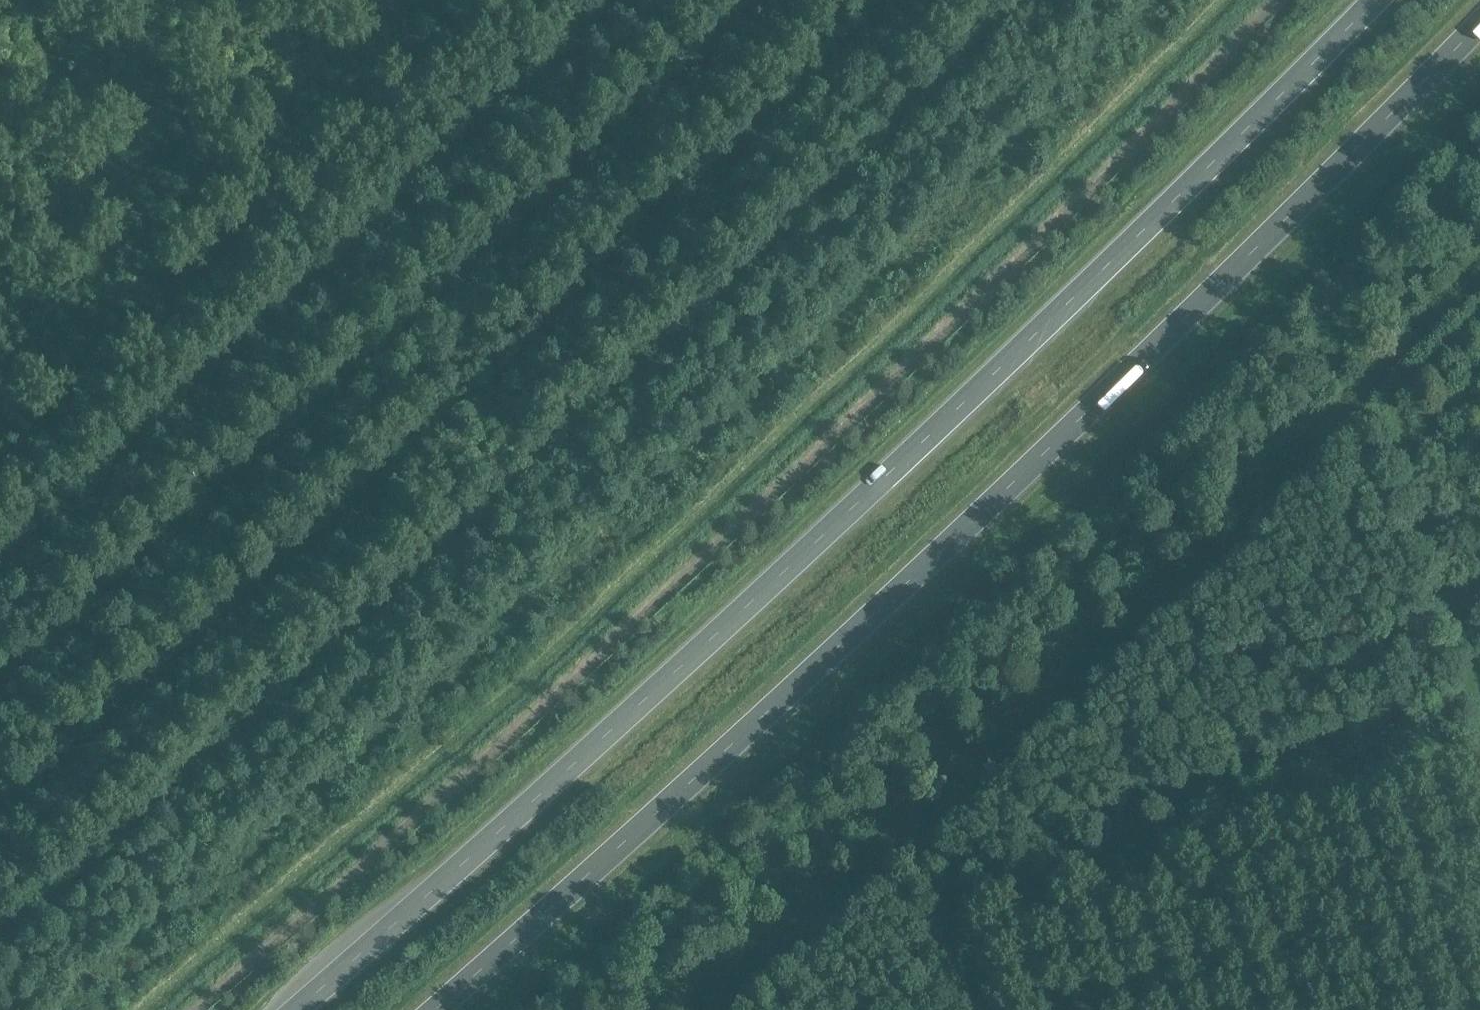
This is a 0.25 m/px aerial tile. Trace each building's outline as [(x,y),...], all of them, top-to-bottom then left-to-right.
[(1146,213),(1160,211),(1157,196),(1144,198),(1146,213)]
